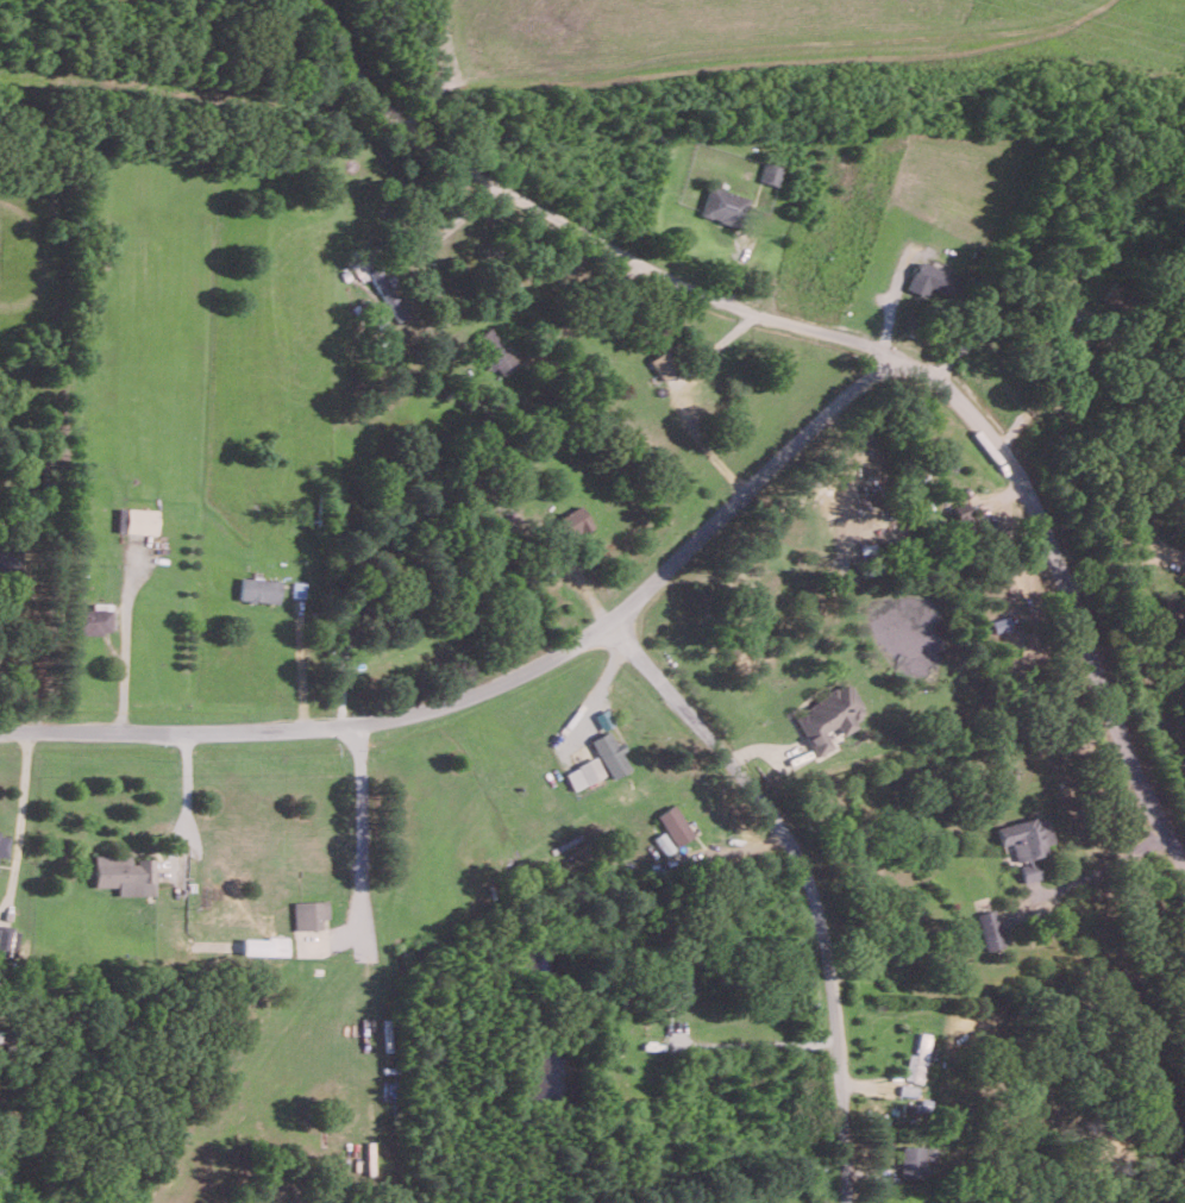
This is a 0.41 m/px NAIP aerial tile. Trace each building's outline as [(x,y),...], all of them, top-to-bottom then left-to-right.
[(781,184),(784,165),(765,161),(761,181),(781,184)] [(749,198),(712,184),(701,213),(738,228),(749,198)] [(932,289),(951,297),(959,278),(920,260),(907,288),(928,298),(932,289)] [(385,277),(383,271),(374,274),(392,321),(408,316),(392,275),(385,277)] [(502,374),(518,363),(490,325),(474,338),(487,356),(483,359),(491,370),(496,366),(502,374)] [(650,357),(660,379),(675,373),(665,350),(650,357)] [(953,504),(958,523),(971,521),(966,501),(953,504)] [(592,525),(579,504),(550,523),(564,543),(592,525)] [(156,533),(157,509),(118,507),(117,531),(156,533)] [(20,567),(21,545),(0,544),(0,566),(20,567)] [(238,600),(278,601),(279,579),(239,577),(238,600)] [(110,633),(111,608),(71,607),(71,632),(110,633)] [(817,756),(835,746),(826,731),(837,725),(843,735),(859,726),(855,718),(866,712),(850,682),(793,712),(817,756)] [(613,725),(608,708),(595,712),(600,729),(613,725)] [(620,752),(623,750),(609,728),(589,741),(613,778),(630,767),(620,752)] [(572,789),(604,775),(596,757),(564,770),(572,789)] [(676,845),(693,833),(672,803),(655,815),(676,845)] [(1014,860),(1046,854),(1044,843),(1053,841),(1048,815),(996,825),(1000,845),(1011,843),(1014,860)] [(653,836),(662,852),(672,846),(662,831),(653,836)] [(7,857),(10,834),(0,832),(0,856),(7,857)] [(92,855),(93,886),(116,886),(116,895),(155,895),(154,859),(129,859),(129,854),(92,855)] [(1020,862),(1023,881),(1042,877),(1038,858),(1020,862)] [(328,918),(328,900),(293,901),(293,929),(321,928),(320,918),(328,918)] [(987,950),(1005,944),(994,908),(976,913),(987,950)] [(16,947),(20,929),(0,925),(0,952),(7,953),(9,946),(16,947)] [(240,937),(240,954),(287,955),(287,938),(240,937)] [(931,1033),(920,1031),(916,1054),(909,1053),(904,1079),(921,1082),(931,1033)] [(900,1177),(922,1177),(923,1145),(901,1145),(900,1177)]
